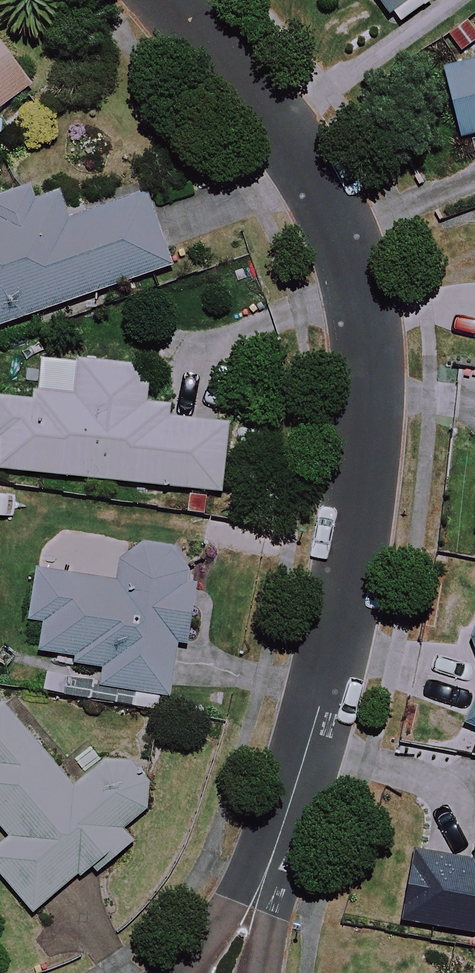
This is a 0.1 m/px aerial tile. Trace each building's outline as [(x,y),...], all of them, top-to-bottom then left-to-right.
[(401,24),(432,1),(432,0),(383,0),(401,24)] [(27,87),(0,50),(0,107),(27,87)] [(438,70),(457,139),(474,134),(474,60),(438,70)] [(56,195),(32,203),(24,181),(0,189),(0,325),(168,268),(143,193),(64,220),(56,195)] [(0,398),(0,469),(220,490),(227,426),(169,421),(170,405),(143,402),(146,367),(80,361),(76,397),(26,392),(25,400),(0,398)] [(45,618),(41,652),(71,655),(70,664),(102,668),(99,687),(167,695),(173,643),(182,644),(193,551),(122,543),(118,582),(36,573),(31,616),(45,618)] [(463,726),(474,731),(474,697),(463,726)] [(4,702),(0,705),(0,827),(9,837),(0,844),(0,879),(29,914),(96,860),(102,867),(132,842),(121,828),(143,811),(146,784),(119,750),(73,787),(4,702)] [(473,861),(416,852),(404,921),(474,933),(474,849),(473,861)]
